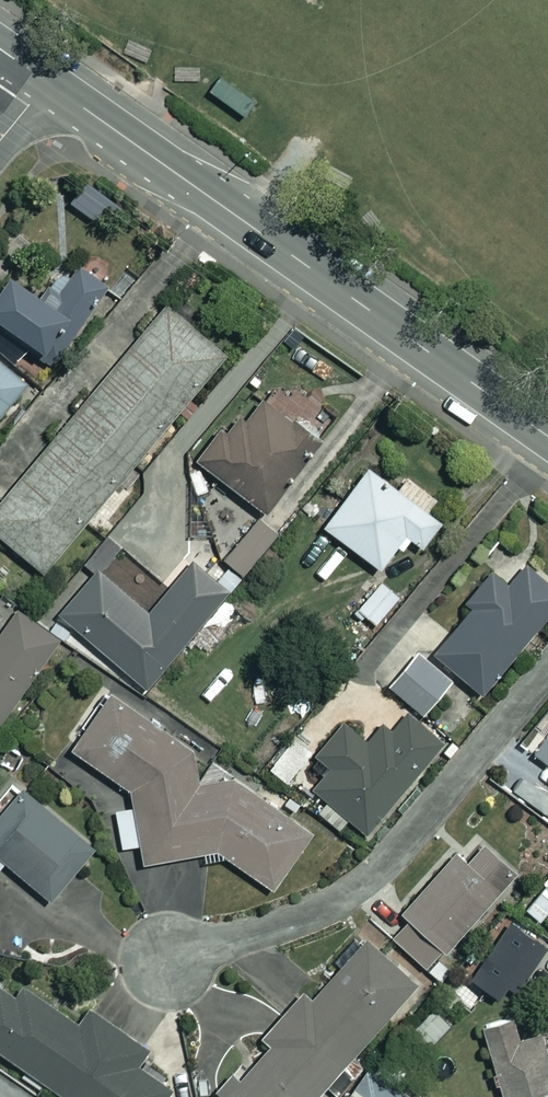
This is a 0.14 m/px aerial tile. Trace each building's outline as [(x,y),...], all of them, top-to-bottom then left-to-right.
[(15,366),(31,347),(46,359),(104,289),(76,266),(58,289),(50,283),(37,299),(6,274),(0,280),(0,353),(15,366)] [(225,351),(164,301),(0,500),(0,542),(40,575),(225,351)] [(0,363),(0,413),(24,381),(0,363)] [(257,379),(193,459),(261,514),(325,435),(257,379)] [(418,546),(437,523),(366,466),(320,523),(374,566),(390,547),(399,554),(411,540),(418,546)] [(272,534),(252,519),(223,557),(243,572),(272,534)] [(507,547),(462,602),(469,608),(432,654),(480,692),(547,609),(547,581),(507,547)] [(227,589),(191,560),(147,613),(96,571),(58,617),(145,689),(227,589)] [(396,595),(377,581),(346,621),(364,635),(396,595)] [(16,611),(0,633),(0,716),(55,640),(16,611)] [(448,681),(417,654),(389,687),(420,714),(448,681)] [(269,889),(309,834),(107,692),(67,748),(137,798),(113,810),(121,847),(136,844),(140,864),(201,851),(203,865),(223,856),(269,889)] [(440,740),(404,712),(389,731),(379,723),(366,740),(342,721),(309,763),(323,774),(311,790),(367,834),(440,740)] [(21,790),(0,814),(0,859),(48,901),(91,851),(21,790)] [(511,874),(480,845),(462,863),(451,853),(397,911),(405,919),(390,935),(425,967),(511,874)] [(543,944),(508,919),(476,965),(511,990),(543,944)] [(334,1096),(363,1065),(350,1053),(413,984),(362,939),(308,999),(302,993),(261,1039),(266,1044),(219,1096),(311,1096),(322,1085),(334,1096)] [(64,1096),(162,1096),(168,1088),(135,1065),(147,1048),(88,1007),(78,1021),(18,981),(11,991),(0,984),(0,1053),(64,1096)] [(512,1016),(480,1025),(499,1096),(547,1096),(547,1066),(538,1033),(518,1039),(512,1016)] [(366,1069),(345,1096),(404,1096),(366,1069)]
